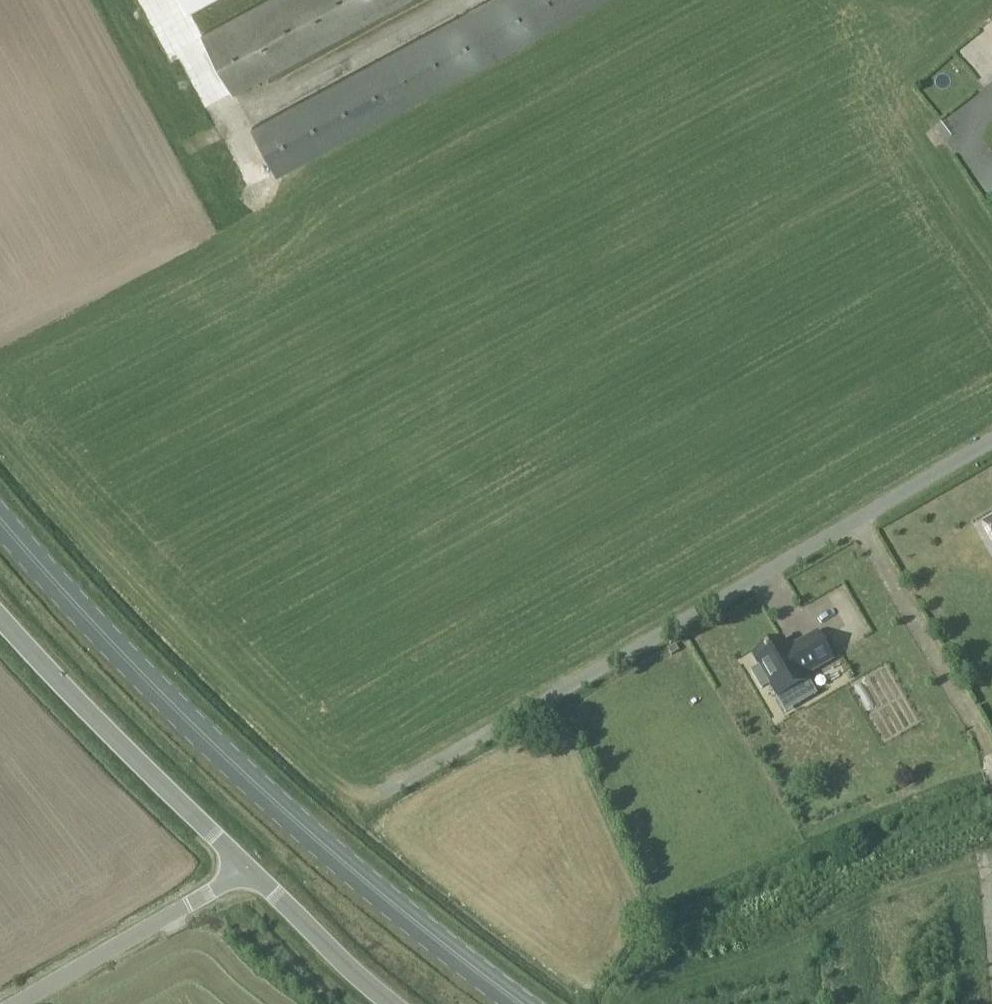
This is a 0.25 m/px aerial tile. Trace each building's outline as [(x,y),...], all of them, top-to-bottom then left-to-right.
[(189,10),(207,0),(183,0),(189,10)] [(200,34),(232,93),(404,0),(264,0),(200,34)] [(250,126),(277,175),(601,0),(485,0),(250,126)] [(897,534),(914,525),(909,515),(892,524),(897,534)] [(991,543),(991,518),(982,524),(991,543)] [(804,676),(831,660),(816,634),(794,647),(795,649),(790,652),(783,640),(754,656),(760,667),(751,672),(761,689),(770,684),(778,698),(792,689),(798,698),(812,690),(807,680),(806,680),(804,676)]
